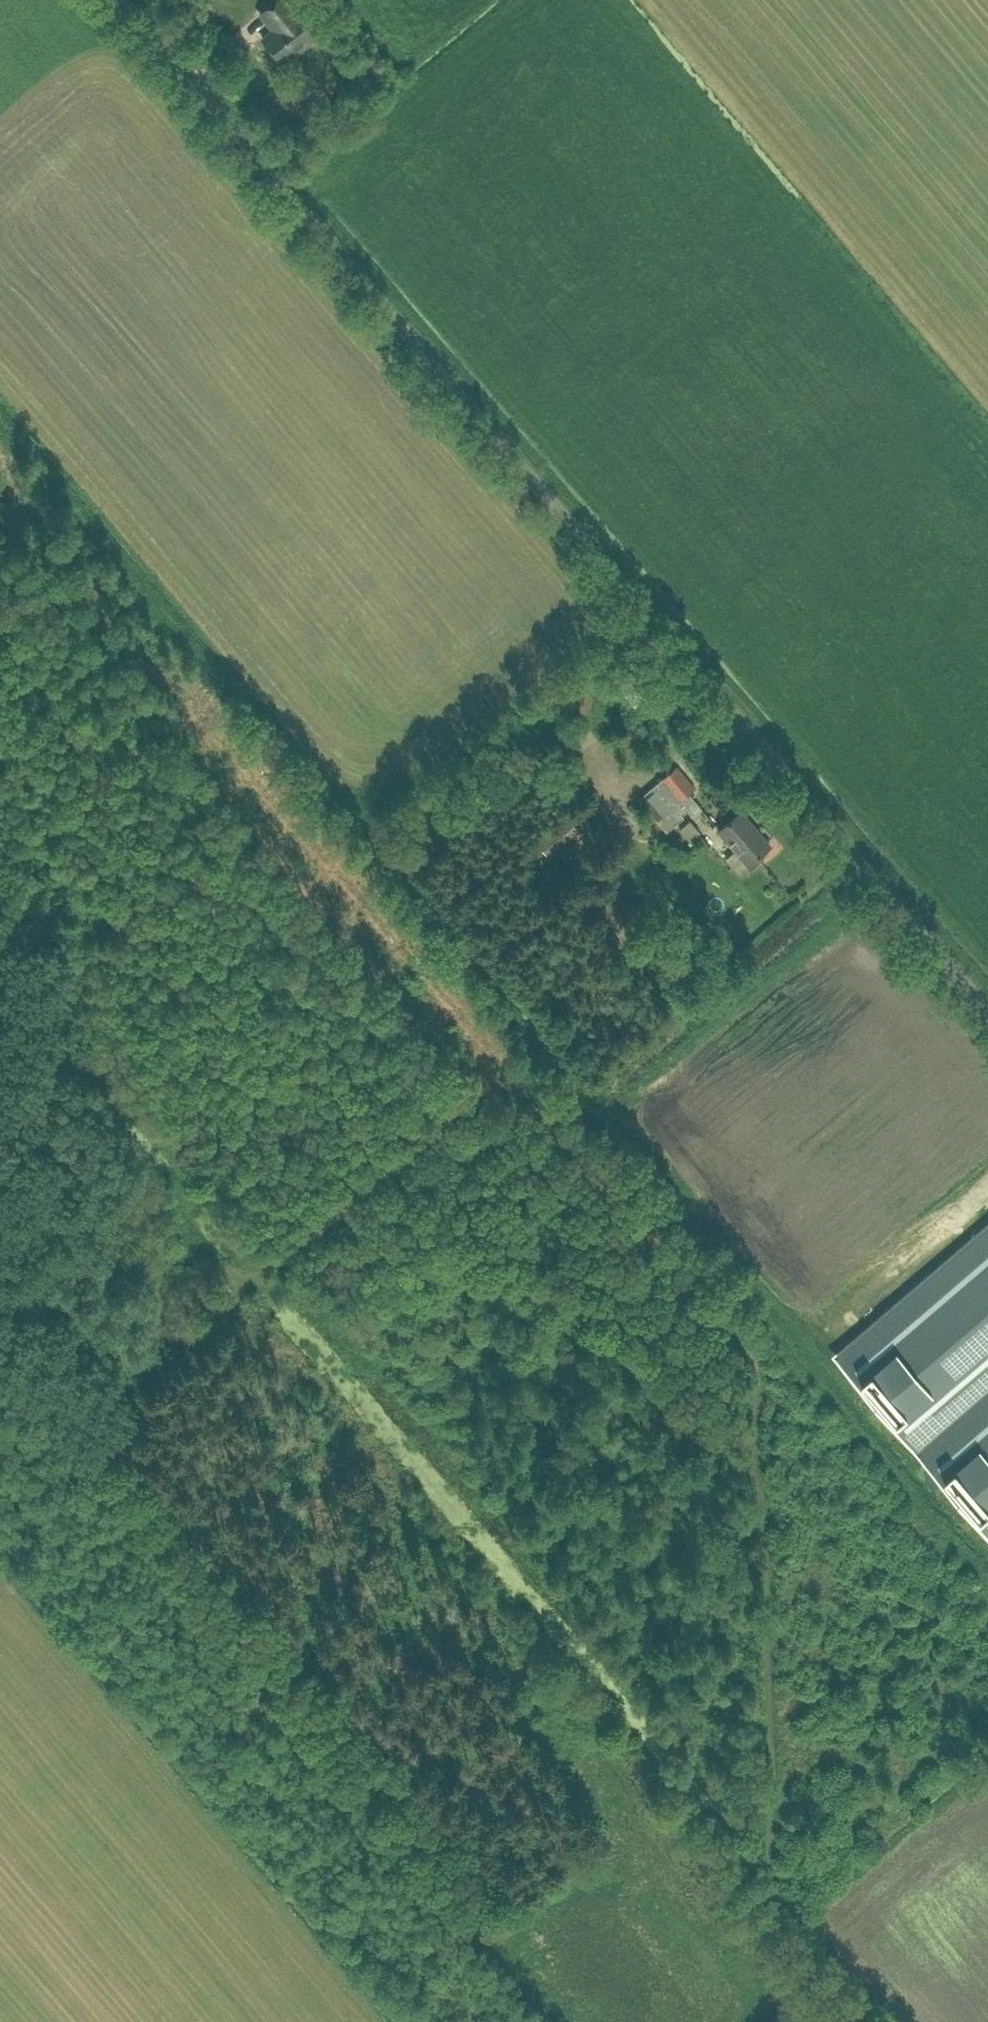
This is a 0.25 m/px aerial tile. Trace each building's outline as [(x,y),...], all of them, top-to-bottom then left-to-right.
[(260,12),(273,29),(262,38),(282,63),(319,33),(299,8),(298,9),(291,0),(275,0),(260,12)] [(693,798),(688,792),(695,786),(676,764),(661,776),(664,780),(651,790),(667,809),(672,816),(693,798)] [(748,862),(770,843),(740,808),(718,828),(748,862)] [(550,857),(581,832),(565,812),(534,837),(550,857)] [(629,898),(621,920),(637,926),(645,904),(629,898)] [(987,1538),(987,1221),(833,1354),(987,1538)]
